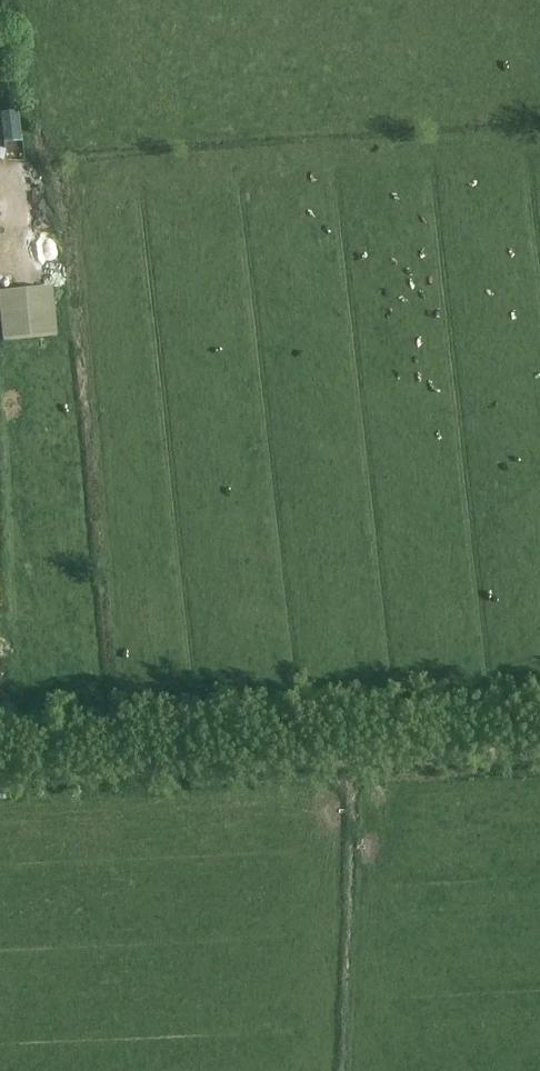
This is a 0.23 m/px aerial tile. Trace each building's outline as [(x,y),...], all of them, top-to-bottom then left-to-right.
[(26,111),(0,110),(0,128),(25,128),(26,111)] [(0,187),(0,218),(14,217),(13,186),(0,187)] [(1,299),(6,347),(60,341),(55,293),(1,299)]
